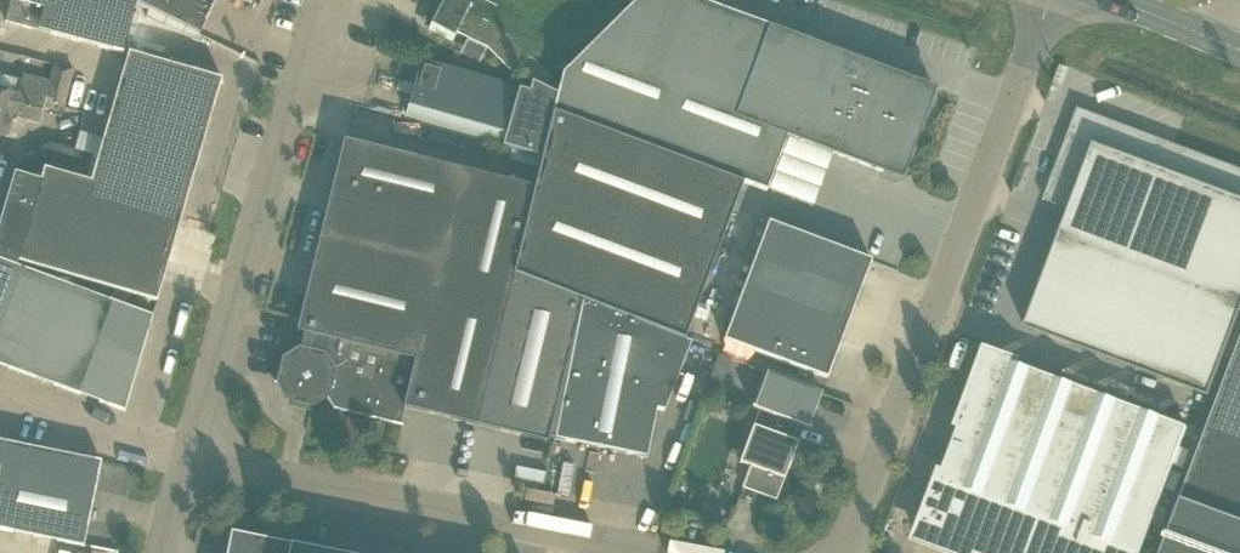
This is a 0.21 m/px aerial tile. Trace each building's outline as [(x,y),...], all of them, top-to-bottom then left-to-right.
[(145,8),(128,0),(10,0),(5,22),(122,53),(145,8)] [(199,34),(216,0),(128,0),(145,8),(145,7),(149,9),(199,34)] [(429,1),(423,20),(432,22),(428,29),(453,42),(457,30),(488,45),(514,71),(530,54),(505,28),(468,8),(469,0),(442,0),(441,4),(429,0),(429,1)] [(552,112),(742,182),(766,191),(787,136),(882,172),(882,171),(891,174),(904,168),(908,159),(909,160),(928,108),(927,108),(934,89),(788,33),(698,0),(637,0),(636,0),(562,73),(557,95),(557,94),(552,112)] [(149,9),(145,17),(163,26),(164,24),(200,42),(203,36),(199,34),(149,9)] [(96,163),(189,190),(221,79),(128,52),(96,160),(96,163)] [(552,112),(557,94),(532,83),(529,92),(420,61),(404,117),(502,145),(541,157),(552,112)] [(67,93),(73,69),(54,65),(49,83),(22,76),(17,94),(0,90),(0,135),(7,137),(12,115),(40,122),(44,107),(53,110),(52,114),(60,116),(62,109),(63,107),(62,107),(67,93)] [(1025,328),(1209,397),(1239,313),(1239,169),(1174,144),(1077,107),(1043,199),(1069,209),(1059,236),(1045,275),(1037,278),(1041,285),(1025,328)] [(684,339),(742,182),(552,112),(541,157),(543,157),(535,187),(513,274),(582,300),(684,339)] [(284,359),(279,380),(283,381),(292,396),(291,400),(312,405),(327,396),(334,408),(403,424),(403,423),(400,422),(404,407),(476,425),(513,274),(535,187),(343,140),(296,331),(303,333),(299,350),(284,359)] [(189,190),(72,156),(45,148),(21,162),(0,237),(0,256),(157,301),(189,190)] [(768,221),(723,340),(827,378),(871,260),(768,221)] [(124,411),(152,316),(0,259),(0,365),(124,411)] [(513,274),(476,425),(549,442),(550,438),(554,439),(582,300),(513,274)] [(582,300),(554,439),(647,458),(656,410),(665,411),(691,343),(684,340),(684,339),(582,300)] [(1180,499),(1177,498),(1156,552),(1239,552),(1239,341),(1180,499)] [(952,446),(1052,483),(1087,390),(987,353),(952,446)] [(731,359),(720,354),(706,388),(718,393),(731,359)] [(759,410),(756,418),(795,433),(798,425),(809,429),(810,427),(808,427),(821,392),(767,371),(754,406),(752,406),(752,407),(759,410)] [(1026,552),(1140,552),(1187,428),(1087,390),(1052,483),(1026,552)] [(787,454),(792,441),(795,433),(756,418),(739,462),(750,466),(742,488),(776,500),(792,457),(787,454)] [(11,531),(60,541),(83,546),(101,461),(29,446),(0,440),(0,529),(11,531)] [(957,552),(1026,552),(1052,483),(952,446),(917,538),(957,552)] [(231,532),(227,552),(330,552),(231,532)]
